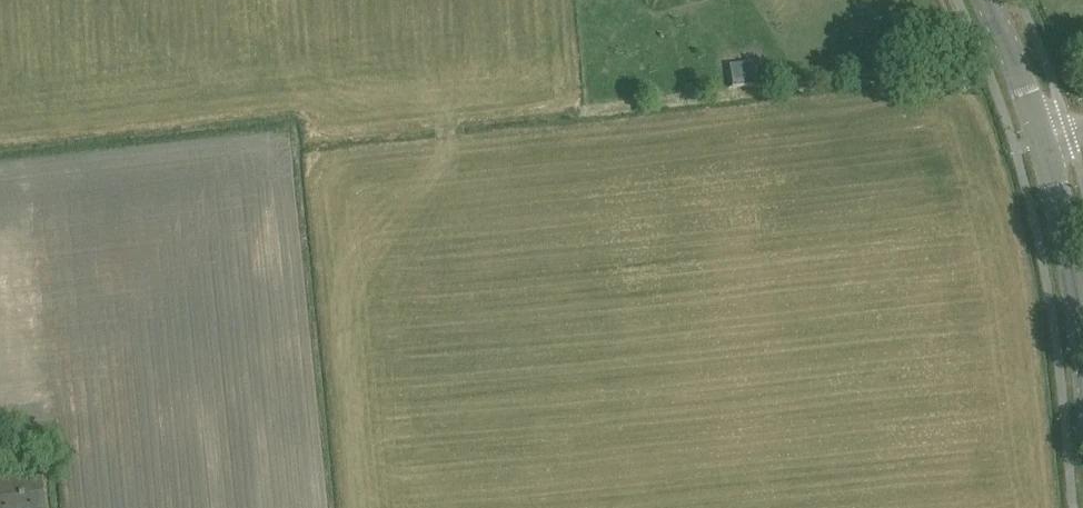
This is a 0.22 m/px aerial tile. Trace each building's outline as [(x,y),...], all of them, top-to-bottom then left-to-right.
[(43,471),(0,476),(0,507),(47,507),(43,471)]
